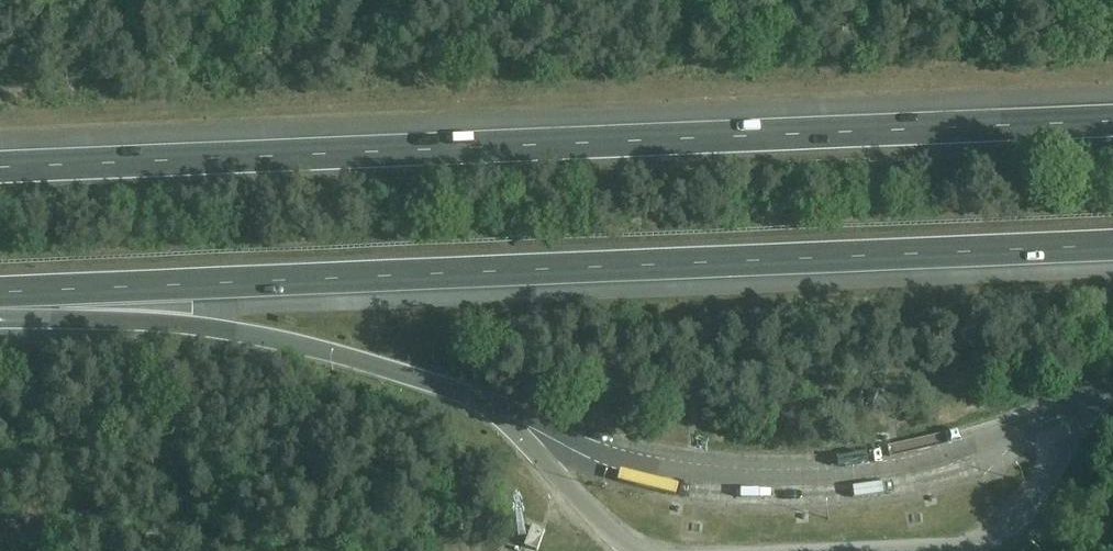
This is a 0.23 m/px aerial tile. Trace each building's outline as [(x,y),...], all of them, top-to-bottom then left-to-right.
[(524,547),(525,547),(535,550),(538,550),(545,530),(532,525),(524,547)]
